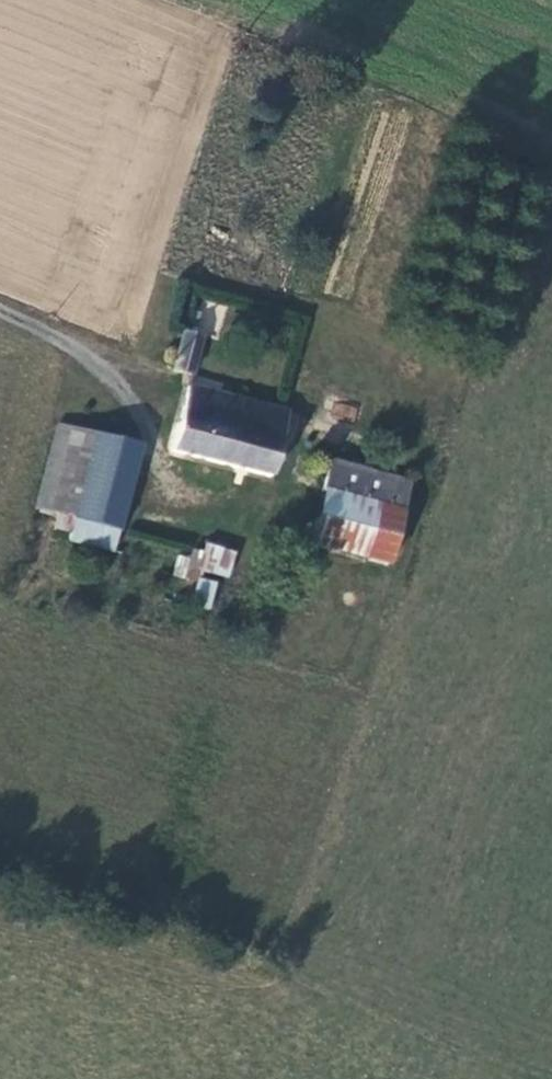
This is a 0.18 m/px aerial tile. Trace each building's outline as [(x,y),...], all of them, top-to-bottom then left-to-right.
[(165,370),(185,374),(193,334),(175,330),(165,370)] [(271,473),(289,409),(182,384),(169,448),(271,473)] [(331,416),(354,421),(357,406),(334,401),(331,416)] [(23,531),(101,554),(105,532),(68,521),(94,435),(54,424),(23,531)] [(138,447),(94,435),(68,521),(105,532),(113,534),(121,502),(138,447)] [(330,487),(339,490),(346,466),(336,464),(330,487)] [(414,484),(346,466),(339,490),(407,508),(414,484)] [(313,542),(323,545),(339,490),(330,487),(313,542)] [(391,563),(407,508),(339,490),(323,545),(391,563)] [(108,556),(113,534),(105,532),(101,554),(108,556)] [(231,575),(233,566),(200,555),(203,546),(194,544),(189,562),(231,575)] [(236,556),(203,546),(200,555),(233,566),(236,556)]
